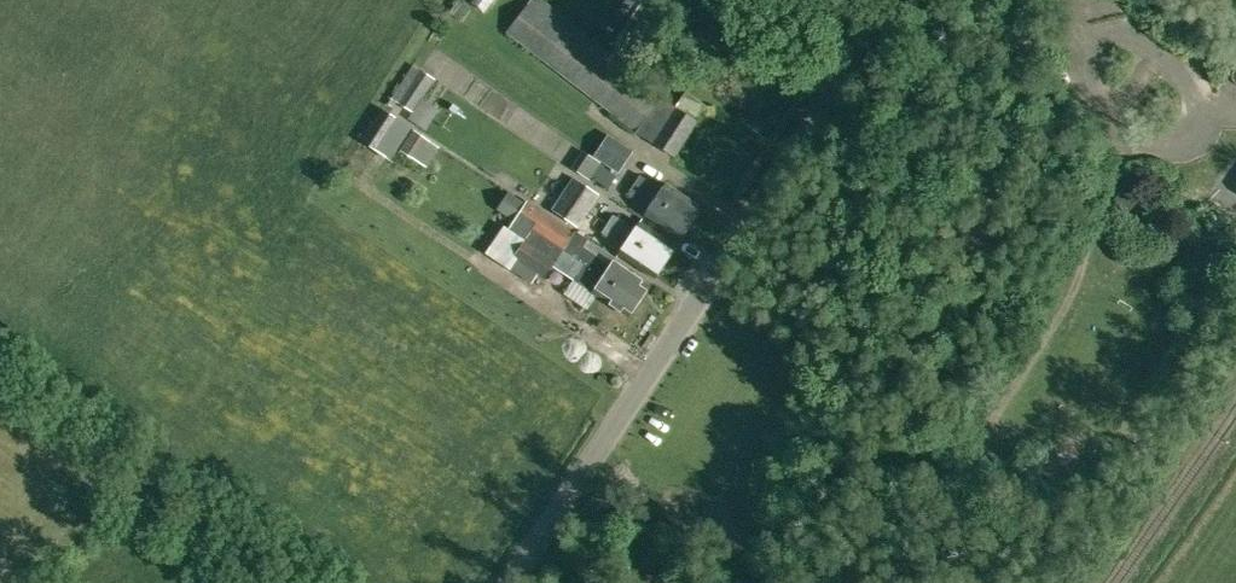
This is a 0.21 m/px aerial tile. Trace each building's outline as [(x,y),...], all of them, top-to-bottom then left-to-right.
[(450,11),(461,20),(469,9),(459,0),(450,11)] [(484,11),(492,0),(474,0),(471,4),(484,11)] [(541,0),(533,0),(509,32),(638,130),(665,94),(541,0)] [(643,0),(618,39),(642,56),(668,17),(643,0)] [(419,71),(398,104),(413,113),(434,78),(419,71)] [(699,121),(697,119),(706,104),(686,92),(676,106),(662,98),(638,132),(676,155),(699,121)] [(405,120),(395,114),(383,108),(361,139),(389,158),(412,124),(405,120)] [(430,126),(416,149),(436,162),(451,139),(430,126)] [(413,129),(400,149),(410,156),(424,135),(413,129)] [(593,156),(619,173),(634,150),(608,133),(593,156)] [(616,175),(598,164),(600,162),(583,150),(571,166),(588,178),(590,175),(608,186),(616,175)] [(640,175),(634,185),(693,222),(703,206),(666,183),(663,189),(640,175)] [(562,193),(589,210),(600,194),(573,177),(562,193)] [(683,238),(693,222),(634,185),(628,195),(650,209),(646,215),(683,238)] [(1124,185),(1112,200),(1127,213),(1140,197),(1124,185)] [(589,210),(562,193),(552,209),(578,227),(589,210)] [(526,203),(516,219),(605,277),(640,301),(650,286),(615,262),(617,259),(587,241),(588,238),(576,231),(530,199),(526,203)] [(614,214),(608,223),(665,262),(676,246),(640,222),(636,228),(614,214)] [(503,227),(492,246),(516,259),(510,271),(532,283),(537,275),(544,279),(553,265),(573,279),(565,292),(589,308),(598,294),(629,316),(640,301),(605,277),(515,219),(508,230),(503,227)] [(665,262),(608,223),(602,232),(624,246),(619,254),(655,278),(665,262)]
